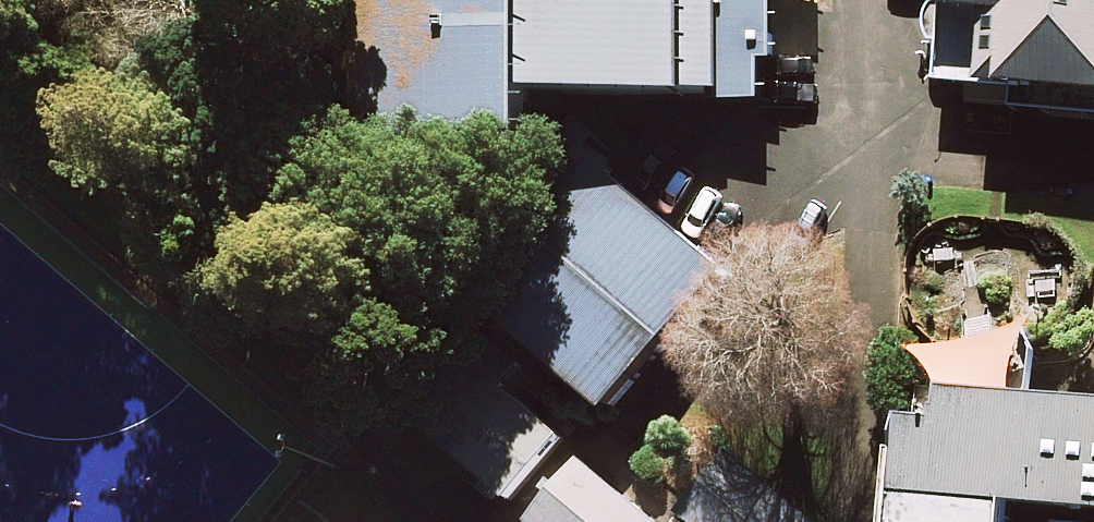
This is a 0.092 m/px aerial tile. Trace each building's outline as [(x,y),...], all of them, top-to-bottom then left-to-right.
[(372,131),(536,152),(538,118),(539,103),(762,107),(763,64),(781,66),(780,3),(817,2),(817,0),(373,0),(372,131)] [(936,87),(1009,93),(1012,110),(1093,116),(1093,0),(943,0),(936,87)] [(538,118),(536,152),(446,287),(498,327),(531,352),(612,413),(735,279),(538,118)] [(903,420),(890,521),(1008,521),(1010,509),(1093,518),(1093,405),(941,392),(938,421),(903,420)] [(725,456),(679,521),(806,521),(725,456)] [(581,463),(531,520),(533,521),(650,521),(581,463)]
